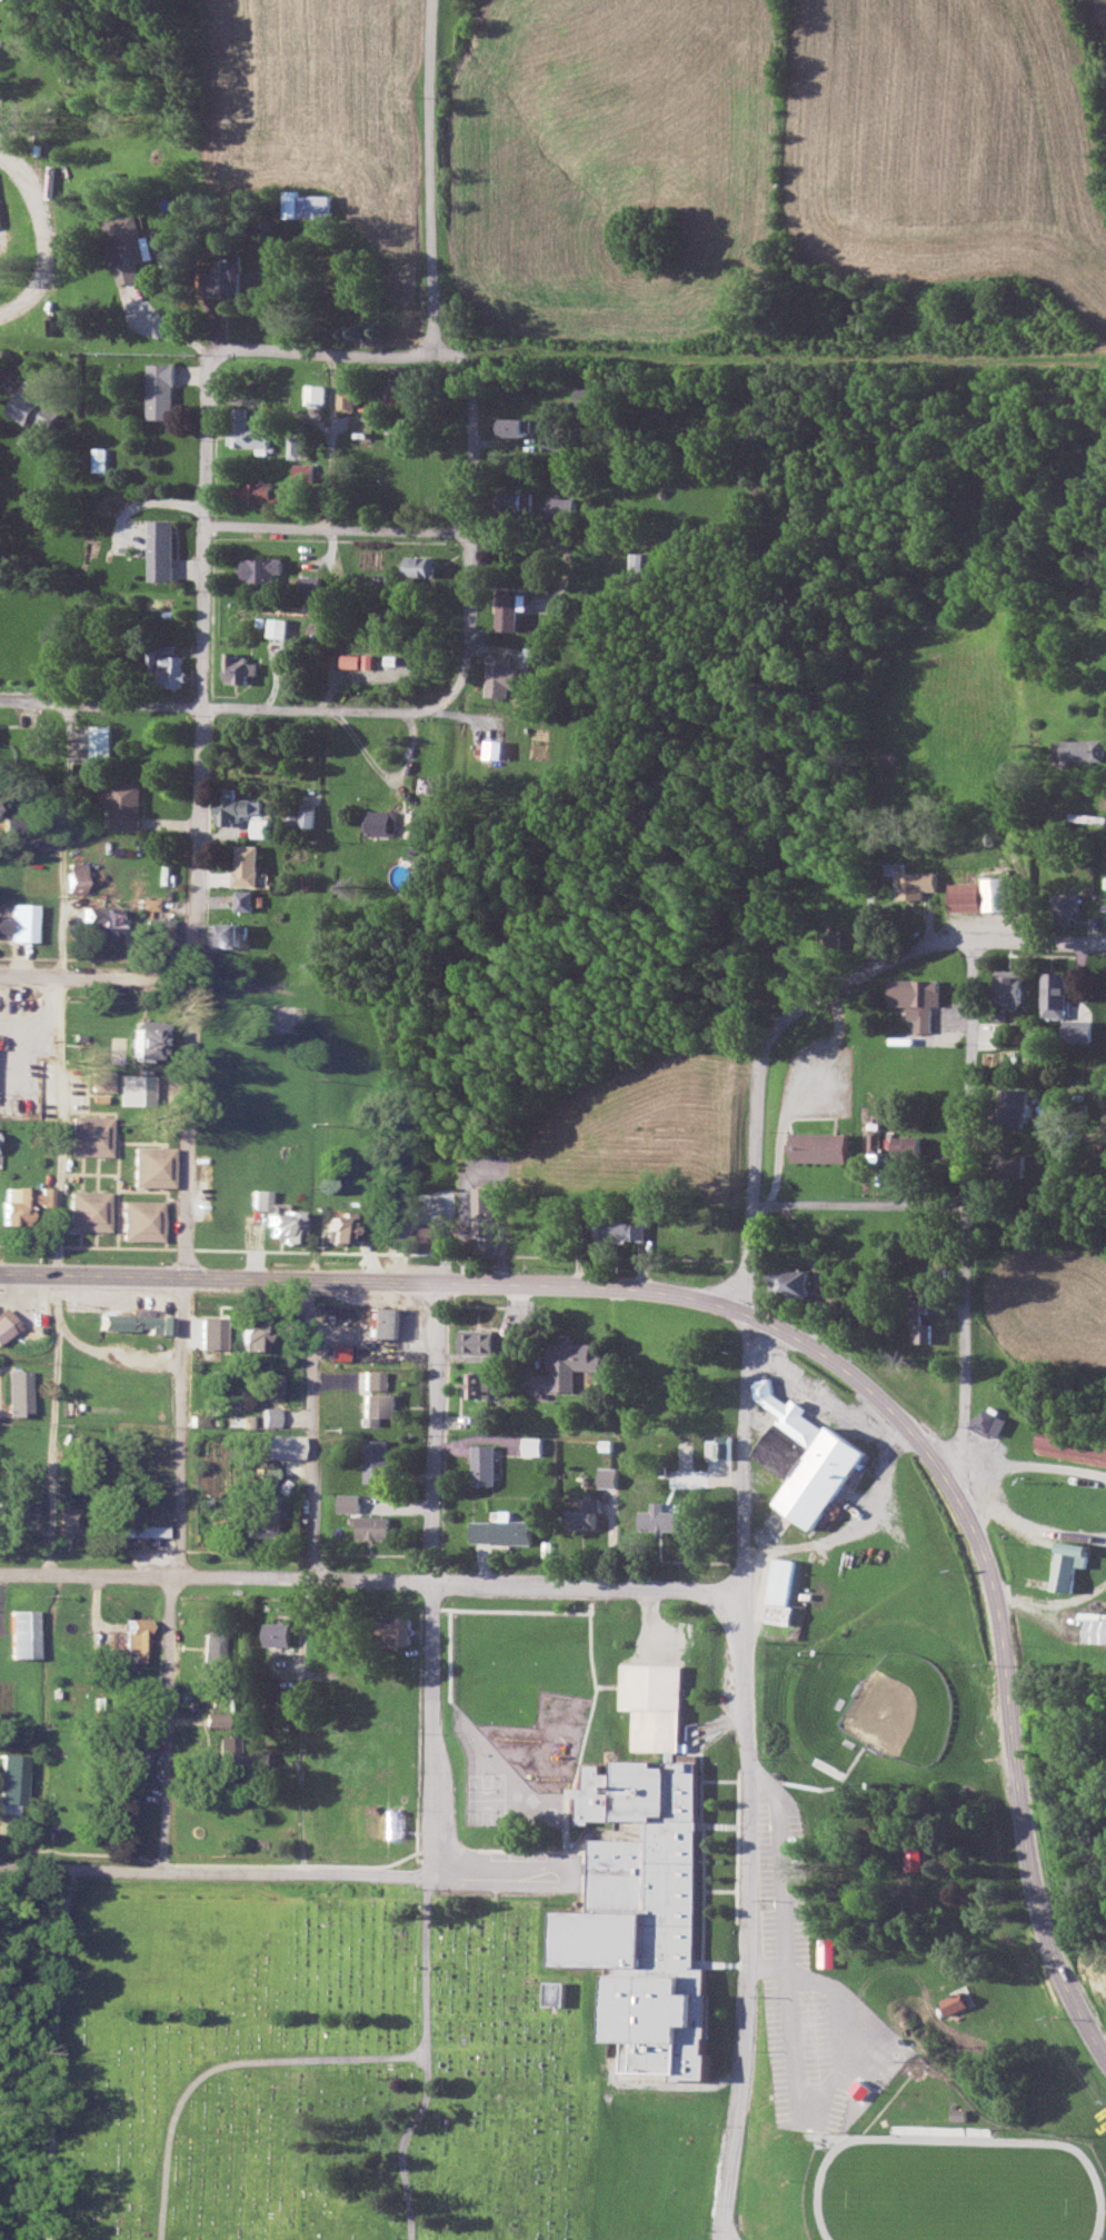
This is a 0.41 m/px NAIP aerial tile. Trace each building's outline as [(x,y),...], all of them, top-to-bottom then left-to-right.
[(332,194),(283,193),(283,219),(331,220),(332,194)] [(104,220),(108,243),(118,241),(120,254),(112,256),(116,283),(139,280),(136,262),(146,260),(139,214),(104,220)] [(244,293),(244,259),(221,259),(221,293),(244,293)] [(149,417),(176,417),(176,363),(149,363),(149,417)] [(353,387),(353,370),(342,370),(342,387),(353,387)] [(426,381),(391,381),(391,413),(426,413),(426,381)] [(307,404),(327,404),(327,383),(307,383),(307,404)] [(32,419),(49,430),(62,411),(24,385),(7,410),(29,425),(32,419)] [(341,390),(341,411),(357,411),(357,390),(341,390)] [(258,447),(257,452),(272,452),(274,413),(258,412),(257,426),(250,426),(250,407),(232,406),(231,446),(258,447)] [(499,434),(531,434),(531,416),(499,416),(499,434)] [(546,450),(567,450),(567,433),(546,433),(546,450)] [(311,457),(311,435),(289,435),(289,457),(311,457)] [(107,470),(107,447),(93,447),(93,470),(107,470)] [(316,480),(316,463),(295,463),(295,480),(316,480)] [(282,481),(243,481),(243,501),(282,501),(282,481)] [(535,508),(535,490),(504,490),(504,508),(535,508)] [(549,496),(549,517),(577,517),(577,496),(549,496)] [(176,518),(152,518),(152,580),(176,580),(176,518)] [(627,577),(646,577),(646,551),(627,551),(627,577)] [(436,554),(407,554),(407,574),(436,574),(436,554)] [(286,572),(286,557),(246,557),(246,581),(277,581),(277,572),(286,572)] [(303,575),(303,595),(322,595),(322,575),(303,575)] [(500,591),(500,629),(522,629),(522,607),(530,607),(530,591),(500,591)] [(288,636),(288,617),(268,617),(268,636),(288,636)] [(160,650),(160,686),(185,686),(185,650),(160,650)] [(259,662),(248,662),(248,651),(227,651),(227,682),(251,682),(251,674),(259,674),(259,662)] [(516,694),(516,686),(522,686),(522,666),(515,666),(515,653),(491,653),(491,694),(516,694)] [(374,654),(342,654),(342,666),(374,666),(374,654)] [(90,763),(111,763),(111,724),(90,724),(90,763)] [(504,738),(485,738),(485,756),(504,756),(504,738)] [(1102,739),(1061,739),(1061,759),(1102,759),(1102,739)] [(142,781),(106,781),(106,809),(112,809),(112,827),(142,827),(142,781)] [(264,812),(264,799),(236,798),(237,787),(218,787),(217,822),(240,823),(240,812),(264,812)] [(316,807),(302,807),(302,825),(316,825),(316,807)] [(408,835),(409,810),(363,809),(363,834),(408,835)] [(272,818),(252,818),(252,835),(272,835),(272,818)] [(262,843),(237,843),(237,885),(262,885),(262,843)] [(87,862),(72,862),(72,890),(87,890),(87,862)] [(924,899),(924,890),(938,890),(938,871),(892,871),(892,899),(924,899)] [(1011,911),(1012,877),(985,876),(985,883),(953,882),(952,910),(1011,911)] [(256,910),(256,890),(237,890),(237,910),(256,910)] [(1052,920),(1078,920),(1078,892),(1052,892),(1052,920)] [(38,940),(38,902),(13,902),(13,940),(38,940)] [(122,905),(87,905),(87,938),(122,938),(122,905)] [(176,914),(152,914),(152,953),(176,953),(176,914)] [(211,946),(250,946),(250,922),(211,922),(211,946)] [(818,934),(818,957),(840,957),(840,934),(818,934)] [(997,971),(997,1008),(1026,1008),(1026,971),(997,971)] [(1044,1017),(1068,1017),(1068,972),(1044,972),(1044,1017)] [(942,981),(891,980),(891,1006),(911,1006),(911,1022),(917,1022),(916,1033),(933,1033),(933,1006),(942,1006),(942,981)] [(298,1005),(275,1004),(274,1032),(297,1033),(298,1005)] [(164,1020),(137,1020),(137,1056),(164,1056),(164,1020)] [(1094,1020),(1065,1020),(1065,1042),(1094,1042),(1094,1020)] [(114,1069),(93,1069),(93,1091),(114,1091),(114,1069)] [(154,1074),(123,1074),(123,1105),(154,1105),(154,1074)] [(1031,1089),(1004,1089),(1004,1125),(1031,1125),(1031,1089)] [(73,1156),(113,1156),(113,1116),(73,1116),(73,1156)] [(879,1152),(879,1131),(870,1131),(870,1152),(879,1152)] [(851,1134),(794,1134),(794,1162),(851,1162),(851,1134)] [(924,1137),(895,1137),(895,1156),(924,1156),(924,1137)] [(175,1186),(175,1146),(135,1146),(135,1186),(175,1186)] [(1028,1178),(1028,1153),(998,1153),(998,1178),(1028,1178)] [(55,1186),(7,1185),(6,1224),(32,1224),(33,1205),(55,1205),(55,1186)] [(302,1207),(270,1207),(270,1189),(254,1190),(254,1210),(270,1209),(271,1236),(285,1236),(285,1242),(302,1241),(302,1207)] [(112,1230),(112,1191),(72,1191),(72,1230),(112,1230)] [(164,1240),(164,1200),(124,1200),(124,1240),(164,1240)] [(494,1238),(494,1200),(474,1200),(474,1238),(494,1238)] [(331,1242),(354,1242),(354,1211),(331,1211),(331,1242)] [(648,1241),(648,1220),(596,1220),(596,1241),(648,1241)] [(811,1271),(776,1271),(776,1297),(811,1297),(811,1271)] [(932,1295),(914,1295),(914,1343),(935,1343),(935,1319),(932,1319),(932,1295)] [(375,1337),(402,1337),(402,1307),(375,1307),(375,1337)] [(23,1327),(9,1308),(0,1314),(0,1344),(23,1327)] [(151,1333),(173,1333),(173,1314),(105,1313),(105,1329),(152,1329),(151,1333)] [(243,1350),(268,1350),(268,1314),(243,1314),(243,1350)] [(202,1317),(202,1349),(224,1349),(224,1317),(202,1317)] [(495,1330),(461,1330),(461,1354),(495,1354),(495,1330)] [(574,1370),(601,1370),(601,1353),(591,1353),(591,1344),(552,1344),(552,1392),(574,1392),(574,1370)] [(35,1369),(12,1369),(12,1415),(35,1415),(35,1369)] [(385,1371),(366,1371),(366,1388),(385,1388),(385,1371)] [(467,1400),(488,1400),(488,1373),(467,1373),(467,1400)] [(818,1532),(872,1450),(832,1424),(828,1430),(805,1415),(810,1408),(795,1398),(790,1405),(771,1392),(777,1384),(763,1375),(749,1396),(780,1416),(754,1457),(791,1481),(776,1504),(818,1532)] [(365,1426),(380,1426),(380,1416),(397,1416),(397,1394),(365,1394),(365,1426)] [(998,1439),(1008,1419),(983,1406),(973,1425),(998,1439)] [(263,1425),(279,1425),(279,1407),(263,1407),(263,1425)] [(1041,1430),(1038,1459),(1105,1467),(1105,1438),(1041,1430)] [(67,1447),(82,1452),(87,1440),(72,1434),(67,1447)] [(540,1455),(540,1439),(526,1439),(526,1443),(535,1443),(535,1452),(521,1451),(521,1455),(540,1455)] [(388,1440),(366,1440),(366,1484),(388,1484),(388,1440)] [(473,1486),(495,1486),(495,1446),(473,1446),(473,1486)] [(617,1469),(598,1469),(598,1487),(617,1487),(617,1469)] [(254,1495),(255,1537),(282,1537),(281,1495),(254,1495)] [(362,1495),(340,1495),(340,1512),(362,1512),(362,1495)] [(598,1499),(573,1499),(573,1509),(568,1509),(568,1528),(598,1528),(598,1499)] [(37,1500),(17,1500),(17,1512),(37,1512),(37,1500)] [(680,1531),(680,1511),(663,1511),(663,1502),(651,1502),(651,1511),(639,1511),(639,1531),(680,1531)] [(143,1538),(165,1538),(165,1503),(143,1503),(143,1538)] [(84,1532),(84,1507),(63,1506),(62,1532),(84,1532)] [(391,1517),(359,1517),(359,1540),(391,1540),(391,1517)] [(472,1544),(531,1544),(531,1521),(472,1521),(472,1544)] [(1078,1566),(1090,1567),(1093,1544),(1060,1541),(1055,1590),(1075,1592),(1078,1566)] [(800,1560),(776,1557),(770,1622),(794,1624),(800,1560)] [(41,1608),(14,1608),(14,1657),(41,1657),(41,1608)] [(1086,1642),(1105,1643),(1105,1613),(1079,1613),(1078,1619),(1086,1619),(1086,1642)] [(122,1630),(122,1643),(128,1643),(127,1660),(150,1661),(151,1617),(131,1617),(130,1631),(122,1630)] [(412,1617),(389,1617),(389,1649),(412,1649),(412,1617)] [(266,1624),(266,1646),(291,1646),(291,1624),(266,1624)] [(226,1665),(226,1631),(206,1631),(206,1665),(226,1665)] [(712,2075),(709,1968),(704,1968),(697,1762),(679,1762),(679,1752),(687,1752),(685,1663),(619,1666),(621,1710),(634,1710),(635,1752),(668,1751),(669,1760),(617,1762),(617,1773),(602,1773),(602,1764),(585,1765),(586,1788),(577,1789),(578,1822),(643,1820),(643,1838),(589,1840),(591,1911),(555,1912),(557,1967),(611,1966),(613,2042),(624,2042),(625,2077),(712,2075)] [(388,1838),(405,1838),(405,1810),(388,1810),(388,1838)] [(923,1870),(923,1845),(910,1845),(910,1870),(923,1870)] [(836,1939),(820,1939),(820,1967),(836,1967),(836,1939)] [(940,2002),(947,2016),(970,2005),(963,1991),(940,2002)]
